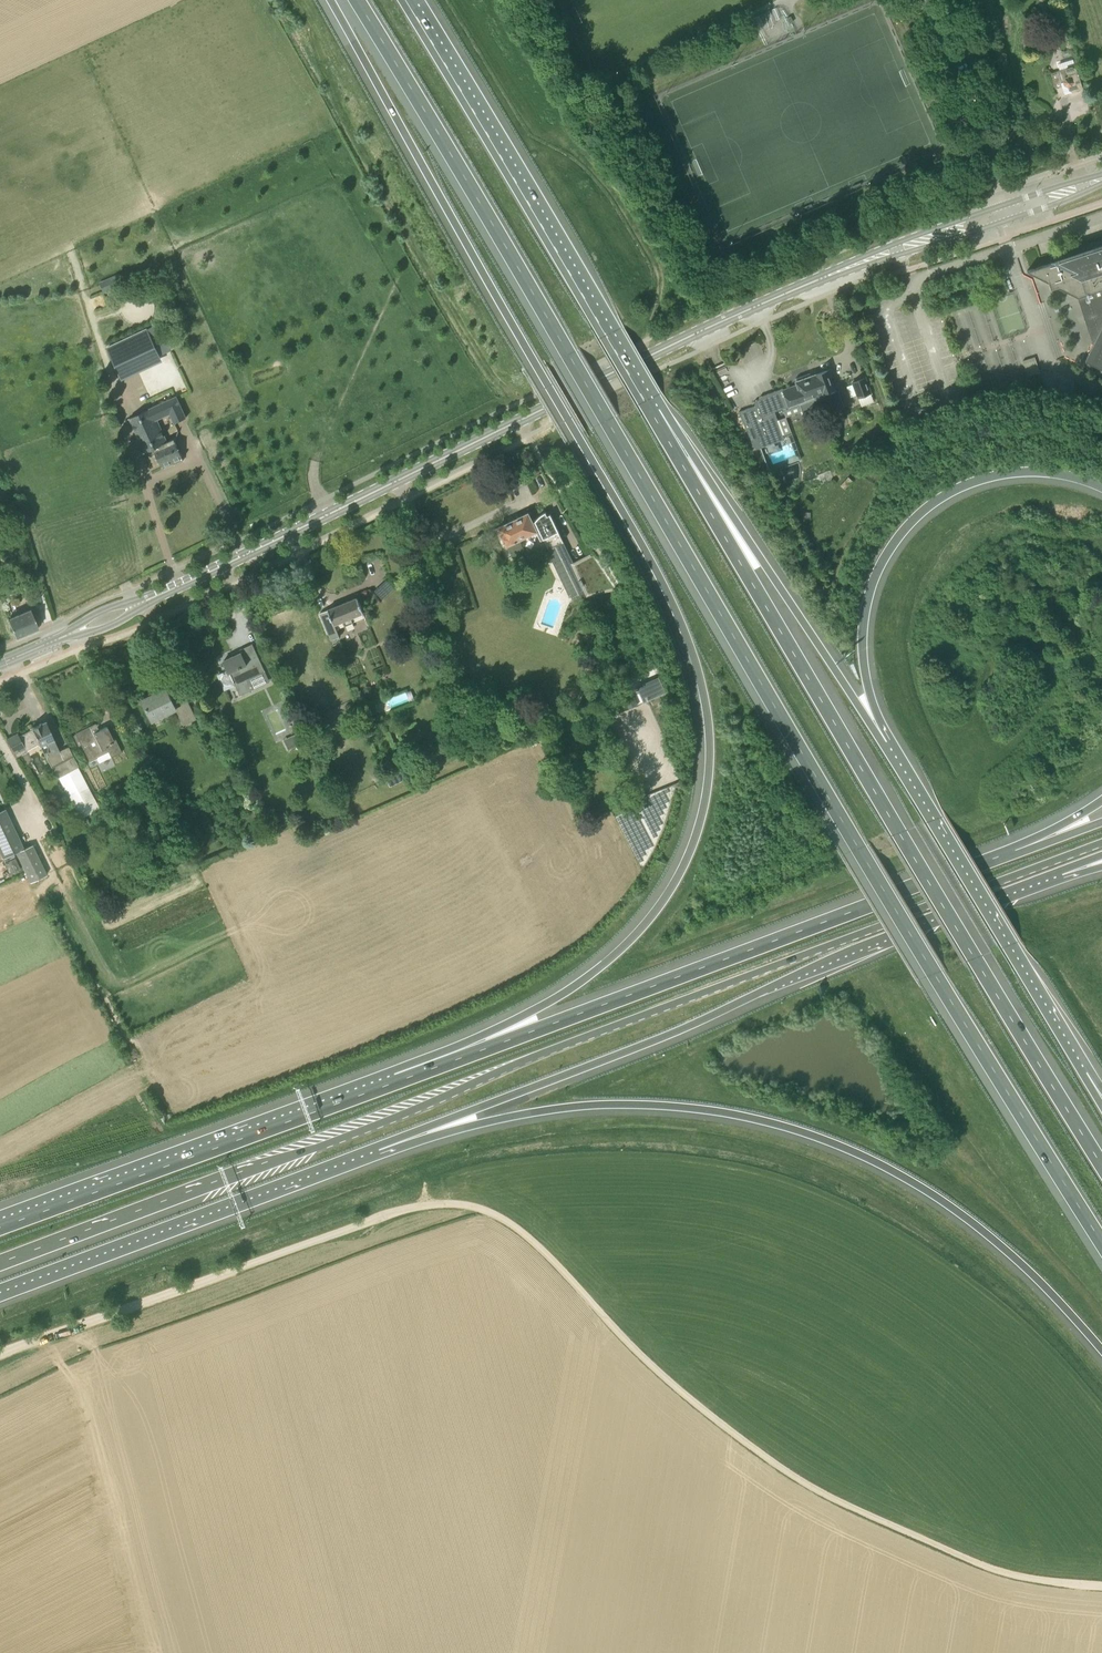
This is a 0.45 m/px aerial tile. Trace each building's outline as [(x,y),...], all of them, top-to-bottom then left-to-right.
[(1083,88),(1073,59),(1058,64),(1060,70),(1050,73),(1055,89),(1062,86),(1065,94),(1073,91),(1073,93),(1080,91),(1079,89),(1083,88)] [(1011,150),(1021,147),(1016,130),(1006,132),(1011,150)] [(966,154),(971,151),(968,144),(963,147),(966,154)] [(1027,270),(1028,271),(1048,282),(1050,289),(1058,287),(1077,297),(1093,346),(1085,361),(1101,370),(1101,246),(1027,270)] [(162,322),(108,344),(122,377),(165,359),(163,354),(174,349),(162,322)] [(1028,376),(1040,372),(1034,356),(1022,360),(1028,376)] [(786,387),(782,389),(759,397),(758,400),(760,404),(750,408),(746,410),(738,412),(756,449),(783,439),(773,412),(789,407),(799,403),(804,415),(824,408),(826,413),(843,406),(837,388),(835,389),(831,376),(834,375),(832,370),(811,377),(810,374),(796,379),(798,385),(787,390),(786,387)] [(858,399),(872,394),(866,377),(852,381),(853,384),(846,386),(850,397),(856,395),(858,399)] [(145,451),(167,442),(163,431),(160,432),(155,420),(170,413),(175,423),(186,418),(176,396),(129,418),(129,419),(130,419),(145,451)] [(184,460),(174,439),(167,442),(145,451),(144,452),(144,453),(143,453),(144,457),(155,452),(162,466),(173,462),(174,464),(184,460)] [(840,486),(844,490),(845,491),(853,483),(852,482),(848,478),(840,486)] [(547,516),(545,512),(543,513),(542,514),(540,515),(539,516),(538,517),(537,518),(535,520),(535,521),(532,522),(528,513),(498,528),(514,561),(520,558),(520,559),(523,558),(523,557),(526,555),(518,540),(536,531),(540,540),(543,539),(564,582),(573,586),(569,595),(571,599),(586,591),(588,594),(613,588),(592,555),(573,564),(550,514),(547,516)] [(811,519),(810,512),(802,512),(802,520),(811,519)] [(331,640),(337,638),(340,636),(335,624),(343,621),(345,626),(353,623),(351,617),(364,612),(357,597),(320,613),(331,640)] [(12,617),(9,609),(4,611),(8,620),(8,619),(16,638),(38,628),(31,610),(12,617)] [(252,690),(248,679),(266,671),(252,643),(239,650),(241,652),(223,661),(228,670),(223,672),(216,675),(224,690),(234,685),(233,683),(234,682),(240,695),(252,690)] [(645,701),(666,693),(659,677),(638,686),(645,701)] [(619,688),(629,710),(638,706),(628,684),(619,688)] [(195,714),(185,694),(172,701),(166,688),(142,700),(153,721),(176,709),(182,721),(184,725),(197,719),(195,714)] [(373,706),(365,709),(368,717),(376,713),(373,706)] [(59,751),(46,721),(31,727),(32,729),(28,731),(19,736),(17,733),(6,740),(16,757),(27,751),(26,749),(37,743),(40,748),(41,748),(48,744),(53,754),(58,751),(59,751)] [(94,733),(90,725),(75,733),(73,735),(78,746),(81,744),(87,757),(90,761),(108,752),(110,756),(121,751),(115,739),(113,740),(107,726),(94,733)] [(292,736),(297,746),(307,741),(302,731),(292,736)] [(415,746),(412,738),(404,741),(407,749),(415,746)] [(48,744),(41,748),(51,767),(62,760),(58,751),(53,754),(48,744)] [(100,807),(92,793),(77,767),(79,766),(73,755),(62,760),(51,767),(57,778),(81,819),(86,816),(100,807)] [(5,808),(0,810),(0,854),(2,858),(15,853),(23,848),(5,808)] [(89,823),(86,816),(81,819),(84,825),(89,823)] [(9,871),(19,869),(16,857),(7,859),(9,871)] [(1088,1112),(1096,1116),(1101,1103),(1101,1098),(1096,1095),(1091,1107),(1089,1111),(1089,1112),(1088,1112)]
